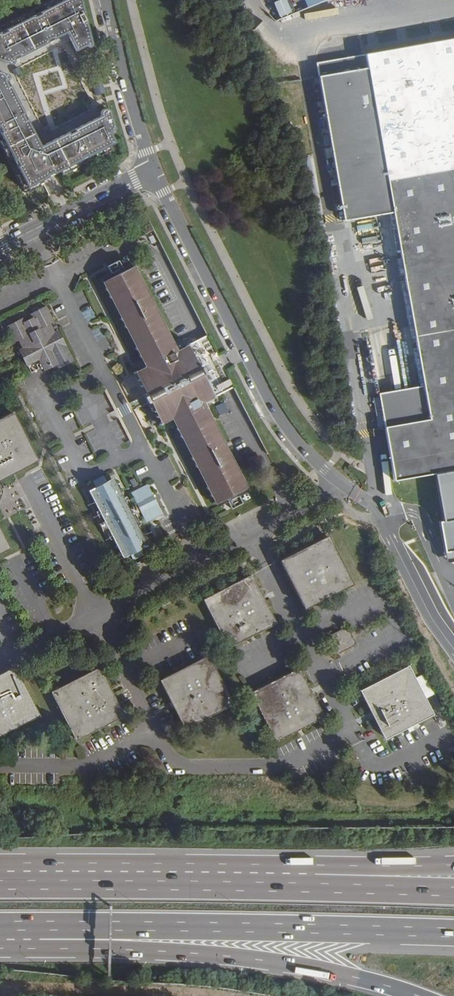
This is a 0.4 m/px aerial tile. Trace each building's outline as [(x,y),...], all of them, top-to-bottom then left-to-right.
[(93,48),(81,0),(68,0),(39,15),(41,18),(34,22),(32,18),(6,32),(8,35),(0,40),(0,62),(9,65),(12,64),(10,60),(18,56),(20,58),(47,44),(45,42),(52,39),(53,41),(68,34),(76,51),(85,47),(88,51),(93,48)] [(319,77),(368,68),(393,212),(423,386),(429,419),(384,427),(394,481),(453,470),(453,38),(316,63),(319,77)] [(368,68),(319,77),(345,220),(393,212),(368,68)] [(27,188),(113,144),(100,118),(74,132),(75,135),(68,138),(67,135),(41,149),(27,121),(23,123),(20,117),(23,115),(9,87),(5,89),(2,83),(9,80),(6,77),(0,74),(0,135),(27,188)] [(114,277),(127,271),(122,261),(110,267),(114,277)] [(177,354),(182,351),(179,346),(136,265),(127,271),(114,277),(103,283),(147,369),(151,367),(109,286),(135,272),(177,354)] [(208,402),(226,394),(199,343),(192,346),(182,351),(177,354),(135,272),(109,286),(151,367),(147,369),(139,373),(165,424),(173,420),(178,418),(220,502),(246,489),(205,404),(208,402)] [(65,368),(75,362),(59,331),(57,333),(53,325),(56,324),(48,308),(31,316),(33,320),(24,324),(22,320),(8,327),(15,343),(18,341),(23,349),(19,351),(27,368),(41,361),(46,371),(62,363),(65,368)] [(226,394),(235,390),(208,338),(199,343),(226,394)] [(423,386),(378,393),(384,427),(429,419),(423,386)] [(252,492),(208,402),(205,404),(246,489),(220,502),(178,418),(173,420),(218,508),(231,503),(242,497),(252,492)] [(224,403),(216,406),(219,414),(228,411),(224,403)] [(37,460),(12,412),(0,417),(0,477),(37,460)] [(108,483),(104,475),(94,481),(98,488),(90,493),(107,523),(101,526),(105,533),(110,530),(125,559),(133,555),(137,561),(146,556),(143,550),(150,546),(135,516),(140,514),(137,508),(132,511),(116,479),(108,483)] [(149,525),(157,521),(165,516),(150,486),(142,489),(133,494),(149,525)] [(242,497),(231,503),(234,509),(246,504),(242,497)] [(10,548),(0,528),(0,553),(10,548)] [(305,547),(280,559),(304,608),(351,584),(327,536),(305,547)] [(250,576),(203,599),(228,648),(275,625),(250,576)] [(356,643),(347,626),(329,635),(337,652),(356,643)] [(211,659),(163,682),(182,719),(188,731),(237,707),(233,700),(211,659)] [(433,715),(410,667),(362,690),(385,738),(433,715)] [(0,675),(0,735),(40,715),(15,668),(0,675)] [(99,668),(51,692),(78,740),(125,716),(99,668)] [(301,674),(254,697),(266,721),(279,746),(303,734),(325,723),(301,674)]
